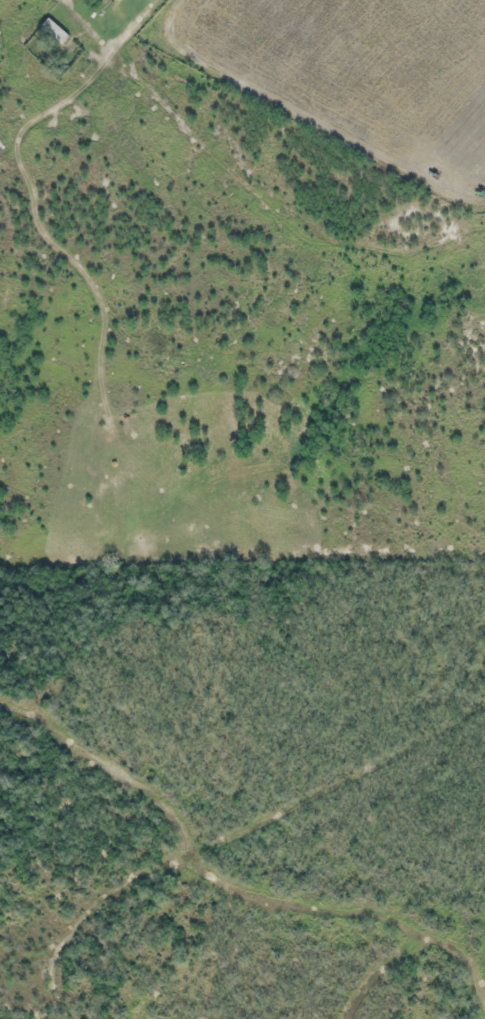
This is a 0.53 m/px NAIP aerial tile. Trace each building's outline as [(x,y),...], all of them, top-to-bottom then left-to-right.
[(60,45),(67,37),(47,19),(39,27),(60,45)]
